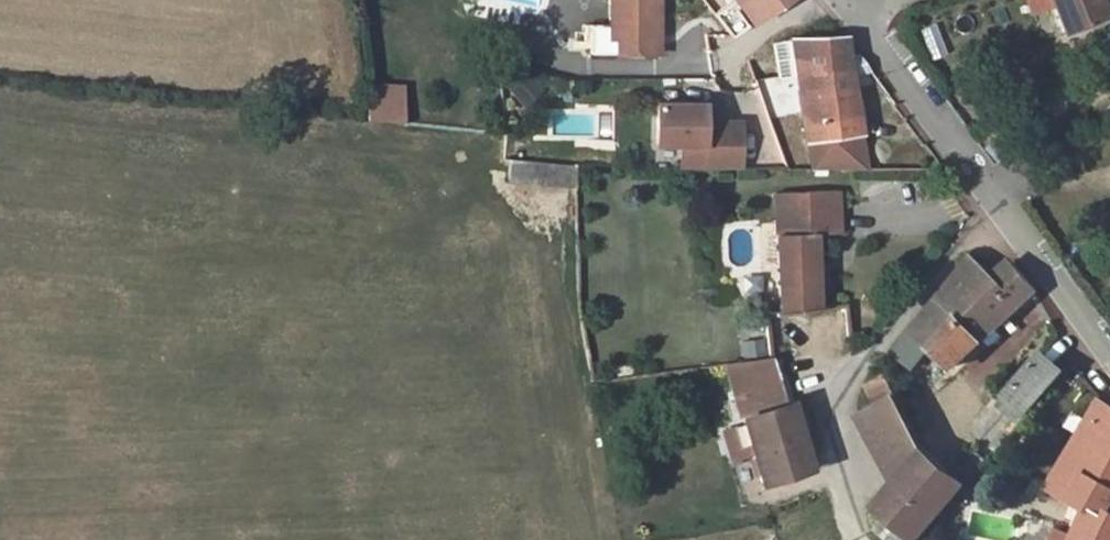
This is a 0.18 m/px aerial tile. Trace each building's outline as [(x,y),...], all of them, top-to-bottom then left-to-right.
[(609,28),(616,28),(616,39),(615,55),(656,56),(658,0),(609,0),(609,28)] [(696,0),(711,25),(749,2),(751,0),(696,0)] [(1101,0),(1055,0),(1068,32),(1107,16),(1101,0)] [(934,22),(917,29),(929,61),(946,54),(934,22)] [(850,162),(841,108),(832,47),(829,32),(778,40),(784,76),(764,79),(744,81),(755,112),(789,107),(798,163),(850,162)] [(770,42),(759,46),(764,79),(784,76),(778,40),(770,42)] [(525,69),(505,85),(523,105),(542,89),(525,69)] [(367,122),(405,123),(405,84),(367,83),(367,122)] [(667,138),(666,162),(727,163),(727,116),(690,116),(690,98),(642,98),(642,137),(667,138)] [(822,181),(815,182),(817,206),(824,206),(822,181)] [(756,187),(766,304),(804,301),(801,226),(825,224),(824,206),(817,206),(815,182),(756,187)] [(990,276),(972,259),(893,352),(915,364),(929,349),(952,368),(1034,290),(1011,259),(990,276)] [(749,304),(752,354),(836,345),(832,298),(804,301),(766,304),(749,304)] [(733,357),(713,359),(750,475),(795,461),(774,398),(747,404),(733,357)] [(1004,399),(1024,416),(1058,374),(1038,357),(1004,399)] [(896,479),(919,450),(882,380),(862,388),(872,407),(861,414),(896,479)] [(1098,399),(1046,489),(1087,510),(1073,535),(1064,531),(1058,539),(1109,539),(1109,511),(1109,510),(1109,509),(1109,407),(1098,399)] [(896,479),(873,508),(910,539),(914,539),(961,486),(919,450),(896,479)]
